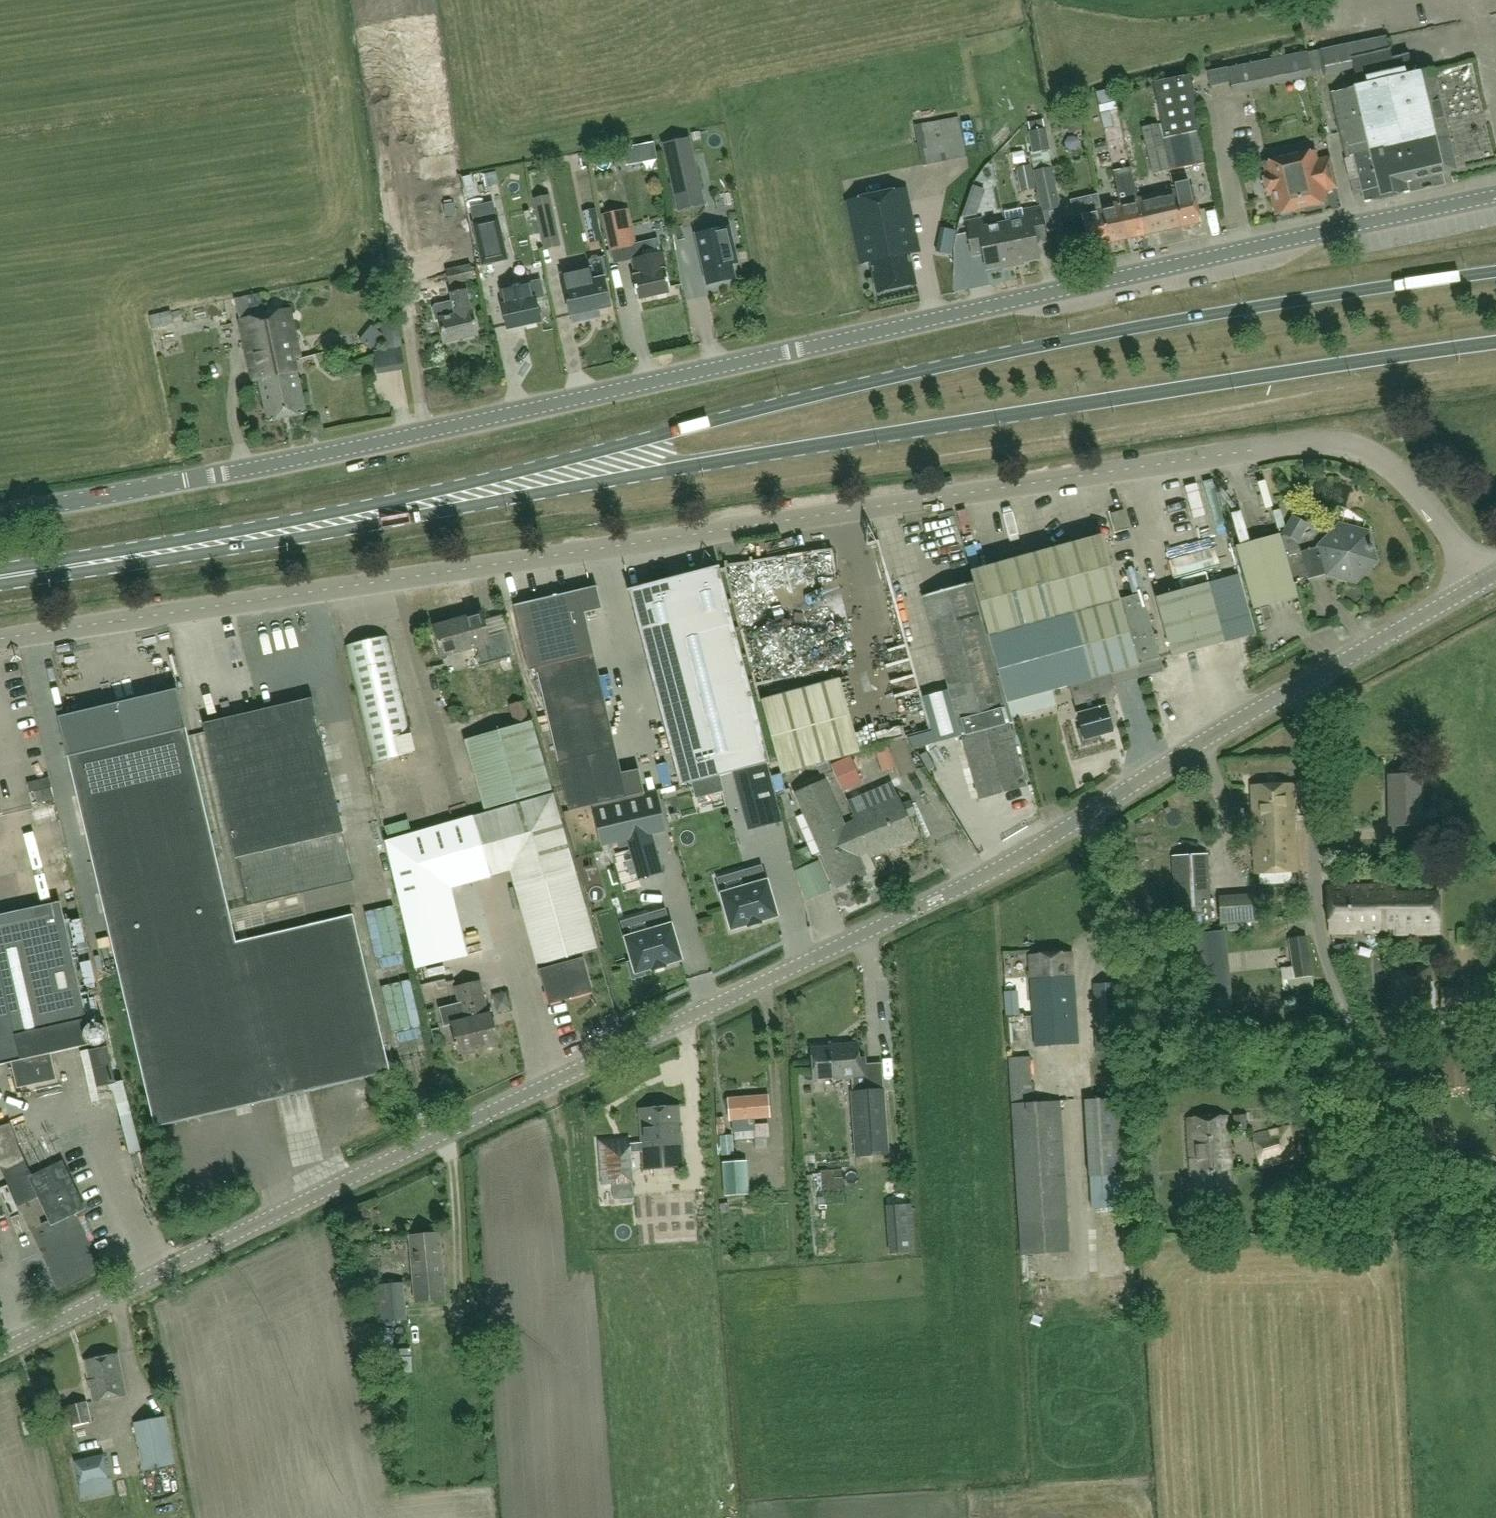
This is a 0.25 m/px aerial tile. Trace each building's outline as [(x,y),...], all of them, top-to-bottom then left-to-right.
[(1385,36),(1320,50),(1325,74),(1353,68),(1357,87),(1330,92),(1344,158),(1347,173),(1352,179),(1358,178),(1361,194),(1363,203),(1407,193),(1404,181),(1417,179),(1428,176),(1432,176),(1443,173),(1454,171),(1432,70),(1413,74),(1409,54),(1392,58),(1390,50),(1388,51),(1385,36)] [(1227,68),(1229,82),(1231,92),(1311,75),(1306,52),(1227,68)] [(1152,83),(1164,138),(1170,137),(1177,170),(1208,163),(1189,75),(1152,83)] [(1101,112),(1119,108),(1114,88),(1096,92),(1101,112)] [(1080,111),(1065,115),(1069,133),(1084,129),(1080,111)] [(958,118),(914,125),(921,165),(965,157),(958,118)] [(1159,123),(1143,127),(1153,175),(1169,171),(1159,123)] [(1032,152),(1048,149),(1049,149),(1046,129),(1028,132),(1032,152)] [(675,190),(696,186),(685,139),(664,144),(675,190)] [(658,159),(655,142),(639,145),(643,162),(658,159)] [(1098,152),(1109,150),(1107,142),(1096,144),(1098,152)] [(1051,168),(1048,149),(1032,152),(1037,189),(1041,207),(1059,204),(1051,168)] [(1013,153),(1015,164),(1026,163),(1024,151),(1013,153)] [(1266,172),(1261,173),(1265,195),(1271,194),(1275,214),(1326,203),(1323,190),(1336,187),(1329,157),(1317,160),(1315,151),(1264,161),(1266,172)] [(589,152),(575,154),(578,167),(591,164),(589,152)] [(1101,167),(1113,165),(1111,156),(1099,158),(1101,167)] [(1017,168),(1022,191),(1036,188),(1031,165),(1017,168)] [(1117,202),(1125,239),(1145,234),(1137,198),(1130,166),(1113,170),(1118,195),(1117,195),(1118,202),(1117,202)] [(1179,189),(1173,190),(1181,226),(1200,222),(1192,186),(1191,186),(1189,180),(1178,182),(1179,189)] [(906,190),(847,203),(860,265),(870,263),(877,293),(916,285),(909,255),(919,253),(906,190)] [(1181,226),(1173,190),(1137,198),(1145,234),(1181,226)] [(1108,242),(1101,205),(1100,206),(1098,194),(1071,200),(1074,216),(1081,214),(1088,247),(1108,242)] [(549,195),(534,198),(541,233),(557,230),(549,195)] [(1117,202),(1101,205),(1108,242),(1125,239),(1117,202)] [(1046,241),(1039,207),(1019,211),(1021,219),(1004,222),(1013,263),(1038,258),(1035,243),(1046,241)] [(603,240),(596,208),(583,211),(590,243),(603,240)] [(604,217),(612,252),(631,248),(624,212),(604,217)] [(509,260),(499,216),(473,222),(483,266),(509,260)] [(1013,263),(1004,222),(985,226),(983,218),(965,222),(972,256),(983,253),(986,269),(1013,263)] [(727,228),(697,235),(708,284),(733,279),(729,264),(735,262),(727,228)] [(588,245),(588,263),(598,263),(598,245),(588,245)] [(638,275),(632,276),(638,300),(671,293),(665,269),(651,272),(647,258),(634,261),(638,275)] [(470,265),(446,270),(450,285),(473,280),(470,265)] [(604,277),(592,280),(590,269),(563,275),(566,290),(564,290),(570,315),(572,325),(600,318),(599,311),(611,308),(604,277)] [(510,303),(502,305),(507,329),(540,322),(535,298),(543,296),(540,280),(507,288),(510,303)] [(450,295),(451,302),(435,306),(433,309),(435,322),(439,321),(444,343),(477,335),(472,311),(470,312),(466,292),(450,295)] [(264,315),(259,294),(235,299),(239,320),(240,320),(253,381),(259,380),(267,421),(288,417),(284,400),(278,401),(270,364),(274,362),(264,315)] [(290,310),(264,315),(274,362),(270,364),(278,401),(284,400),(288,417),(306,413),(294,358),(300,357),(290,310)] [(152,332),(163,329),(174,327),(170,313),(149,318),(152,332)] [(386,348),(403,346),(400,320),(383,322),(386,348)] [(372,325),(360,341),(371,350),(383,335),(372,325)] [(1425,417),(1413,420),(1416,433),(1428,431),(1425,417)] [(1123,510),(1111,514),(1115,530),(1127,527),(1123,510)] [(1253,610),(1298,598),(1285,550),(1289,549),(1290,555),(1303,552),(1310,579),(1329,574),(1357,582),(1378,561),(1370,533),(1342,526),(1322,546),(1303,551),(1299,541),(1309,524),(1295,516),(1285,533),(1236,547),(1253,610)] [(1101,537),(976,571),(976,573),(1011,701),(1052,689),(1072,684),(1109,673),(1137,665),(1137,663),(1143,661),(1159,657),(1141,592),(1126,596),(1118,598),(1110,570),(1101,537)] [(1135,558),(1115,563),(1121,591),(1141,587),(1135,558)] [(629,590),(680,786),(770,763),(719,567),(629,590)] [(976,573),(976,571),(955,577),(958,588),(923,598),(980,800),(1027,787),(1003,703),(1011,701),(997,652),(976,573)] [(1208,584),(1157,597),(1172,656),(1223,643),(1208,584)] [(596,586),(514,605),(515,606),(530,669),(538,668),(571,811),(593,805),(644,793),(638,769),(621,773),(584,612),(601,608),(596,587),(596,586)] [(482,613),(434,626),(443,656),(476,646),(482,665),(500,660),(504,673),(513,671),(510,657),(511,657),(504,633),(489,638),(482,613)] [(375,762),(416,754),(388,635),(346,645),(375,762)] [(1112,685),(1109,673),(1072,684),(1078,712),(1084,737),(1111,730),(1105,706),(1104,706),(1100,692),(1109,690),(1112,685)] [(840,680),(763,701),(782,774),(860,753),(840,680)] [(237,943),(186,729),(177,689),(59,717),(118,971),(237,943)] [(313,698),(204,724),(248,907),(356,882),(313,698)] [(509,706),(514,725),(528,721),(523,702),(509,706)] [(532,722),(465,741),(484,811),(552,792),(532,722)] [(883,771),(896,767),(888,743),(875,748),(883,771)] [(850,757),(831,765),(842,792),(862,784),(850,757)] [(778,806),(767,766),(736,774),(747,814),(778,806)] [(1420,776),(1390,776),(1391,827),(1393,827),(1393,842),(1423,841),(1422,826),(1421,826),(1420,776)] [(824,782),(802,792),(826,847),(820,849),(837,887),(865,875),(856,854),(867,849),(856,825),(845,830),(824,782)] [(1295,786),(1251,787),(1255,875),(1296,874),(1294,818),(1296,818),(1295,786)] [(30,795),(32,806),(55,801),(52,789),(30,795)] [(644,793),(593,805),(602,844),(627,838),(633,858),(657,851),(652,832),(665,829),(656,790),(644,793)] [(473,817),(386,842),(416,968),(465,956),(449,888),(511,870),(516,889),(527,926),(539,968),(542,967),(543,970),(542,971),(543,976),(548,992),(551,1003),(594,991),(585,962),(584,958),(583,959),(582,955),(598,950),(553,794),(473,817)] [(899,799),(853,818),(856,825),(867,849),(870,856),(915,836),(899,799)] [(40,861),(63,856),(59,836),(36,842),(40,861)] [(808,859),(803,849),(793,853),(798,864),(808,859)] [(1173,856),(1177,927),(1211,925),(1208,855),(1173,856)] [(723,896),(732,927),(731,927),(732,929),(734,929),(734,928),(748,924),(749,926),(751,925),(751,923),(758,921),(759,923),(761,922),(761,920),(776,916),(778,916),(777,914),(768,883),(768,882),(767,881),(766,881),(762,867),(746,871),(751,886),(724,894),(724,893),(722,894),(722,896),(723,896)] [(774,893),(788,889),(784,877),(770,882),(774,893)] [(51,882),(51,893),(71,892),(70,881),(51,882)] [(13,906),(14,883),(0,882),(0,906),(13,906)] [(1392,892),(1396,892),(1396,885),(1329,885),(1329,932),(1387,932),(1386,911),(1377,911),(1377,898),(1392,897),(1392,892)] [(1440,894),(1396,892),(1392,892),(1392,897),(1377,898),(1377,911),(1386,911),(1387,932),(1396,932),(1396,934),(1440,934),(1440,894)] [(0,918),(0,1066),(11,1064),(17,1090),(57,1081),(45,1031),(87,1021),(88,1026),(82,1027),(87,1051),(110,1046),(105,1021),(100,1023),(94,999),(82,1002),(60,904),(0,918)] [(633,961),(629,963),(633,978),(645,975),(644,970),(653,968),(653,969),(656,969),(655,967),(663,965),(663,966),(666,966),(665,964),(680,960),(682,959),(681,957),(681,958),(672,926),(672,924),(670,925),(665,910),(650,914),(654,930),(628,937),(626,938),(626,940),(627,940),(633,961)] [(354,915),(237,943),(118,971),(155,1128),(391,1073),(354,915)] [(372,948),(393,946),(391,921),(370,923),(372,948)] [(1233,1005),(1225,931),(1183,935),(1191,1009),(1233,1005)] [(1293,967),(1282,968),(1284,991),(1312,988),(1306,937),(1290,939),(1293,967)] [(1347,958),(1343,944),(1333,946),(1337,961),(1347,958)] [(1031,972),(1029,972),(1033,1041),(1078,1039),(1075,981),(1073,981),(1072,954),(1030,956),(1031,972)] [(440,965),(417,972),(422,988),(445,981),(440,965)] [(1429,971),(1394,969),(1392,1011),(1427,1013),(1429,971)] [(454,977),(446,979),(448,985),(456,983),(454,977)] [(461,1002),(441,1007),(445,1025),(454,1023),(461,1052),(498,1043),(490,1014),(488,1014),(480,983),(458,989),(461,1002)] [(1117,984),(1094,985),(1096,1052),(1120,1052),(1117,984)] [(1465,989),(1441,989),(1441,1015),(1465,1015),(1465,989)] [(885,1089),(873,1090),(872,1074),(866,1074),(865,1057),(859,1058),(858,1043),(839,1044),(839,1046),(812,1048),(815,1079),(836,1077),(836,1079),(853,1077),(854,1091),(852,1091),(856,1157),(889,1155),(885,1089)] [(115,1084),(117,1083),(110,1046),(87,1051),(97,1088),(115,1084)] [(1466,1048),(1440,1050),(1441,1077),(1442,1087),(1468,1086),(1468,1075),(1466,1048)] [(1082,1066),(1097,1086),(1111,1075),(1097,1056),(1082,1066)] [(1031,1057),(1009,1058),(1022,1256),(1070,1253),(1061,1102),(1033,1104),(1031,1057)] [(766,1150),(766,1137),(768,1137),(767,1124),(755,1125),(755,1118),(771,1116),(769,1096),(728,1100),(730,1120),(734,1120),(736,1140),(755,1138),(755,1149),(766,1150)] [(1121,1098),(1086,1100),(1090,1175),(1125,1173),(1121,1098)] [(679,1108),(639,1110),(643,1170),(694,1166),(692,1137),(681,1138),(679,1108)] [(1226,1115),(1186,1118),(1192,1197),(1232,1194),(1226,1115)] [(1245,1116),(1234,1115),(1235,1131),(1245,1131),(1245,1116)] [(19,1207),(39,1197),(53,1225),(85,1209),(62,1163),(33,1177),(22,1154),(17,1157),(4,1128),(0,1129),(0,1170),(19,1207)] [(1289,1128),(1254,1136),(1261,1168),(1297,1160),(1289,1128)] [(720,1136),(722,1157),(735,1156),(733,1135),(720,1136)] [(630,1140),(599,1142),(601,1185),(613,1185),(614,1200),(634,1199),(630,1140)] [(748,1163),(724,1165),(727,1196),(751,1194),(748,1163)] [(1271,1195),(1285,1200),(1289,1189),(1275,1184),(1271,1195)] [(911,1206),(887,1207),(890,1255),(914,1254),(911,1206)] [(445,1300),(439,1234),(410,1237),(415,1302),(445,1300)] [(403,1284),(368,1287),(371,1324),(406,1321),(403,1284)] [(395,1358),(393,1328),(378,1329),(380,1359),(395,1358)] [(118,1355),(86,1362),(93,1401),(126,1395),(118,1355)] [(71,1427),(91,1423),(87,1403),(67,1406),(71,1427)] [(163,1417),(133,1423),(142,1470),(172,1464),(163,1417)] [(81,1485),(108,1479),(103,1456),(76,1462),(81,1485)]
